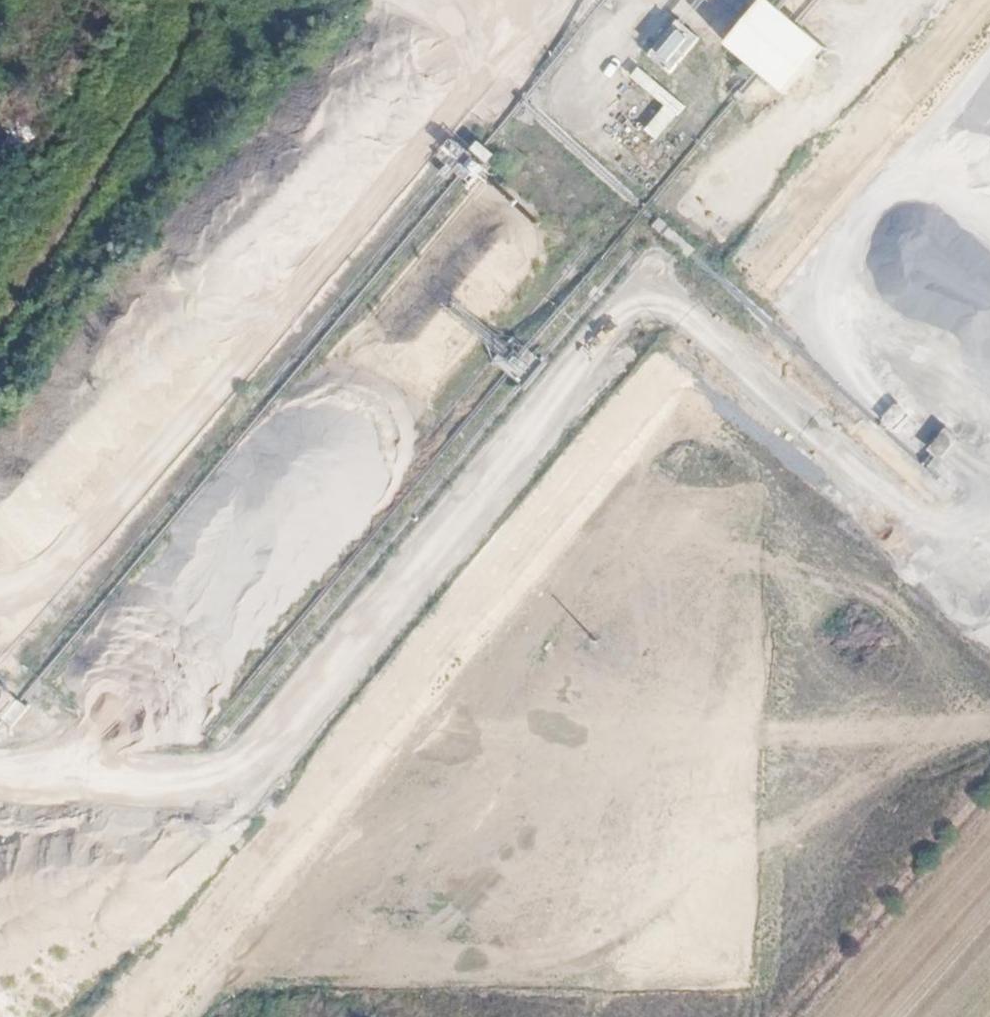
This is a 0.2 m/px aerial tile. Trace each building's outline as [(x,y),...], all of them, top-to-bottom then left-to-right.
[(721,43),(781,92),(820,46),(765,0),(757,0),(721,43)] [(651,52),(677,23),(667,14),(641,43),(651,52)] [(678,22),(654,58),(676,73),(700,36),(678,22)] [(681,117),(689,106),(638,70),(630,81),(681,117)] [(892,410),(883,424),(897,432),(905,418),(892,410)] [(940,466),(960,442),(946,429),(925,454),(940,466)] [(18,697),(4,685),(0,689),(0,712),(2,714),(18,697)] [(20,698),(3,717),(13,726),(30,707),(20,698)]
